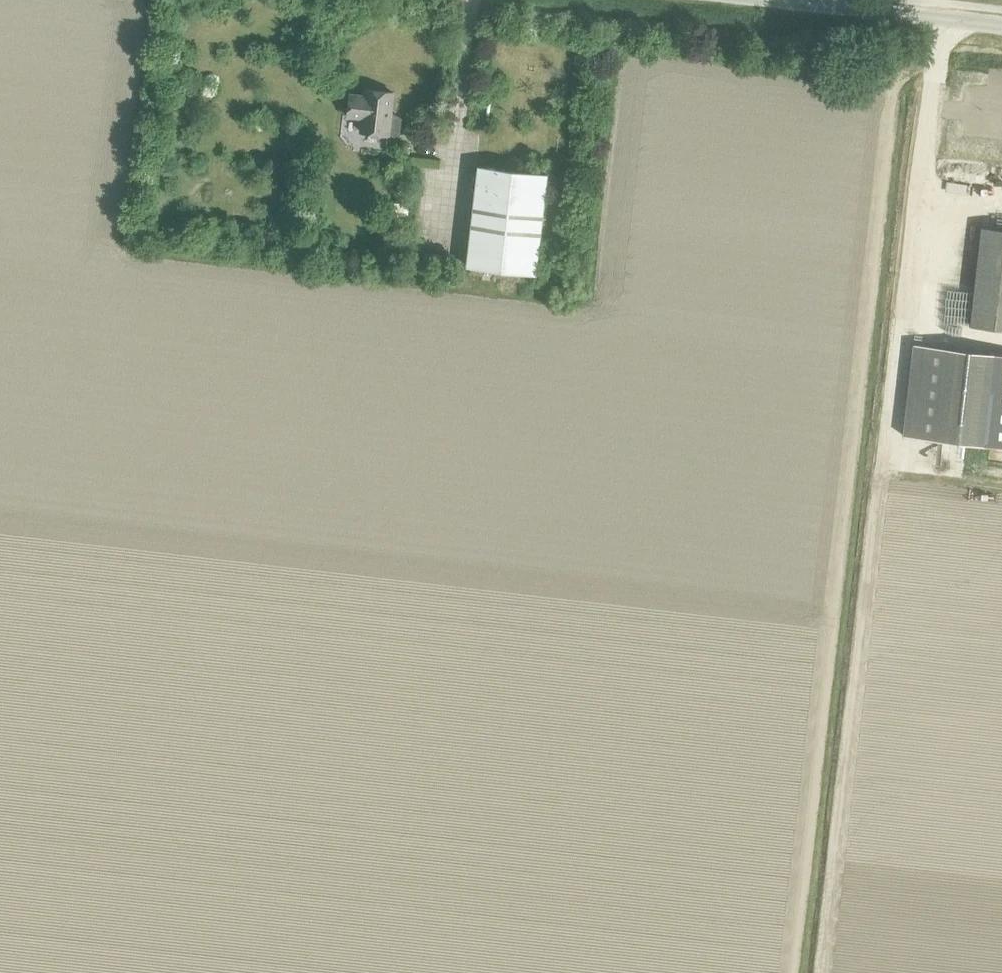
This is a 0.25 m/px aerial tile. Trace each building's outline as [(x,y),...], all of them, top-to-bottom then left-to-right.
[(362,118),(361,131),(400,135),(402,119),(401,119),(401,121),(390,120),(393,92),(365,89),(364,95),(350,94),(348,116),(362,118)] [(467,266),(536,273),(547,174),(478,166),(467,266)] [(392,204),(391,216),(407,217),(408,205),(392,204)] [(970,325),(1001,328),(1001,230),(981,227),(970,325)] [(903,435),(1001,446),(1001,354),(914,343),(903,435)]
